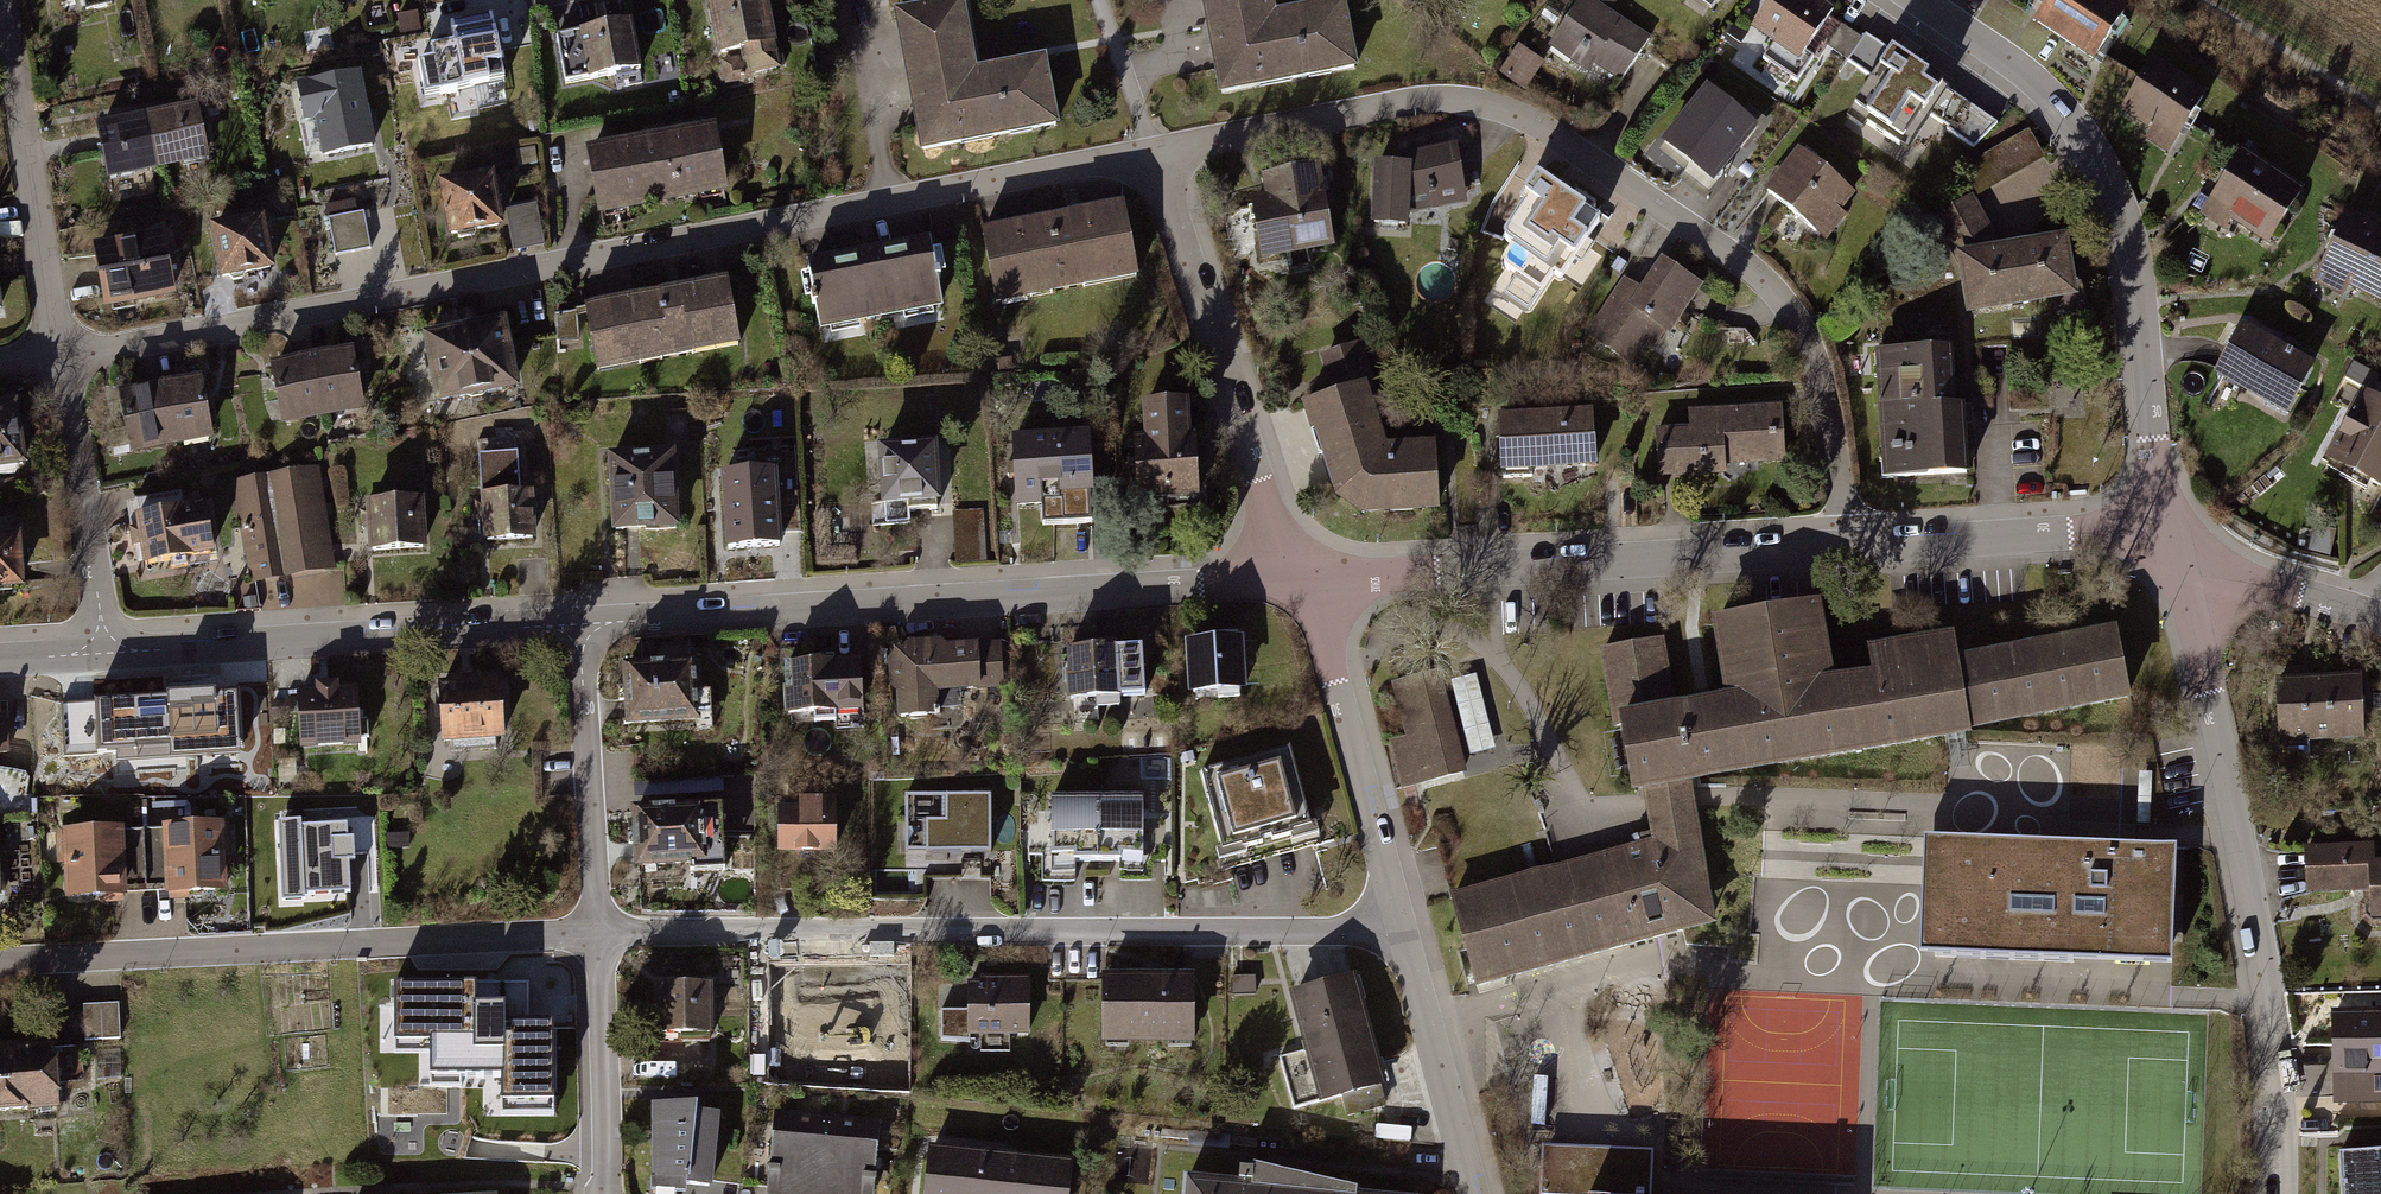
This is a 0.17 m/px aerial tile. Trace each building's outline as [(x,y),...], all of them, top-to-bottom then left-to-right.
[(1220,99),(1357,72),(1344,6),(1280,19),(1276,0),(1201,0),(1220,99)] [(1584,0),(1583,0),(1553,48),(1623,92),(1653,43),(1584,0)] [(1795,0),(1771,0),(1749,30),(1798,66),(1829,25),(1795,0)] [(2114,0),(2047,0),(2032,21),(2093,62),(2112,34),(2119,38),(2129,23),(2121,18),(2127,9),(2114,0)] [(765,1),(710,14),(722,64),(777,51),(765,1)] [(962,9),(895,21),(920,159),(1063,133),(1051,62),(975,76),(962,9)] [(491,19),(451,27),(454,45),(430,50),(432,61),(418,64),(425,97),(504,81),(491,19)] [(631,21),(554,37),(563,84),(641,69),(631,21)] [(1521,42),(1505,72),(1532,86),(1548,57),(1521,42)] [(1935,86),(1886,55),(1859,96),(1907,128),(1935,86)] [(2212,94),(2150,57),(2138,84),(2121,113),(2182,154),(2197,117),(2212,94)] [(371,141),(359,75),(300,86),(306,115),(318,113),(325,150),(371,141)] [(1758,126),(1702,83),(1657,140),(1710,183),(1758,126)] [(197,102),(148,112),(160,169),(209,158),(197,102)] [(160,169),(148,112),(97,122),(108,179),(160,169)] [(717,137),(589,160),(600,223),(729,201),(717,137)] [(1461,148),(1372,162),(1373,231),(1409,234),(1415,202),(1469,199),(1461,148)] [(2305,191),(2241,149),(2199,214),(2225,230),(2231,221),(2269,245),(2305,191)] [(1860,202),(1796,155),(1765,197),(1829,244),(1860,202)] [(1322,169),(1260,181),(1277,264),(1338,252),(1322,169)] [(1604,221),(1536,175),(1496,235),(1564,281),(1604,221)] [(501,233),(494,181),(439,188),(446,240),(501,233)] [(2005,248),(1976,199),(1939,220),(1964,263),(1972,309),(2077,290),(2066,236),(2005,248)] [(369,210),(332,214),(336,252),(373,248),(369,210)] [(1127,212),(986,238),(999,308),(1141,282),(1127,212)] [(2347,212),(2315,278),(2380,309),(2380,228),(2347,212)] [(267,216),(209,226),(217,273),(275,263),(267,216)] [(172,289),(160,235),(92,249),(103,304),(172,289)] [(929,246),(817,266),(829,339),(942,319),(929,246)] [(1696,285),(1648,255),(1591,347),(1639,377),(1696,285)] [(741,283),(592,311),(604,376),(753,349),(741,283)] [(504,316),(420,332),(433,402),(517,386),(504,316)] [(2316,363),(2241,321),(2211,375),(2286,416),(2316,363)] [(354,344),(313,352),(327,416),(368,407),(354,344)] [(313,352),(274,361),(287,424),(327,416),(313,352)] [(1955,356),(1880,362),(1890,481),(1965,475),(1955,356)] [(198,371),(156,379),(171,448),(213,439),(198,371)] [(156,379),(116,388),(130,456),(171,448),(156,379)] [(1332,393),(1298,404),(1331,498),(1359,516),(1436,510),(1433,441),(1384,443),(1362,383),(1332,393)] [(2361,389),(2324,460),(2380,489),(2380,399),(2361,389)] [(1190,400),(1143,402),(1144,435),(1134,435),(1138,500),(1199,496),(1196,430),(1191,430),(1190,400)] [(0,408),(0,466),(22,462),(12,406),(0,408)] [(1590,410),(1494,416),(1496,446),(1498,473),(1595,467),(1592,439),(1590,410)] [(1782,420),(1655,428),(1658,475),(1785,467),(1782,420)] [(1089,430),(1011,435),(1015,507),(1042,504),(1041,499),(1059,498),(1059,494),(1090,491),(1094,491),(1089,430)] [(946,438),(872,442),(875,513),(949,510),(946,438)] [(672,448),(606,452),(611,530),(677,526),(672,448)] [(529,452),(484,454),(489,551),(533,548),(529,452)] [(775,470),(714,475),(720,535),(781,529),(775,470)] [(272,481),(287,579),(335,571),(320,473),(272,481)] [(256,584),(287,579),(272,481),(240,486),(256,584)] [(202,493),(131,503),(141,573),(212,563),(202,493)] [(437,503),(375,504),(375,556),(438,556),(437,503)] [(952,512),(955,562),(987,560),(984,509),(952,512)] [(0,539),(0,592),(33,591),(31,537),(0,539)] [(1663,638),(1598,649),(1612,728),(1616,727),(1628,794),(1642,792),(1661,788),(1693,782),(2130,703),(2117,628),(1957,657),(1952,632),(1868,648),(1872,670),(1831,678),(1817,601),(1710,621),(1724,696),(1675,705),(1663,638)] [(1004,638),(888,645),(893,718),(939,714),(937,693),(1007,688),(1004,638)] [(1241,641),(1183,645),(1187,703),(1245,699),(1241,641)] [(1119,650),(1067,652),(1069,712),(1122,709),(1119,650)] [(862,662),(785,664),(787,722),(863,720),(862,662)] [(695,666),(627,673),(633,732),(701,725),(695,666)] [(1452,676),(1475,753),(1499,746),(1477,669),(1452,676)] [(1445,673),(1395,684),(1417,780),(1467,769),(1445,673)] [(2363,679),(2284,680),(2285,742),(2363,742),(2363,679)] [(505,691),(435,695),(438,747),(508,743),(505,691)] [(239,692),(62,702),(65,756),(242,746),(239,692)] [(357,696),(294,698),(296,752),(359,750),(357,696)] [(1294,755),(1211,777),(1231,852),(1313,831),(1294,755)] [(2092,818),(2154,820),(2155,768),(2093,767),(2093,791),(2092,818)] [(728,791),(727,776),(642,779),(642,800),(703,798),(702,792),(728,791)] [(1648,841),(1453,892),(1481,993),(1716,930),(1693,782),(1661,788),(1642,792),(1648,841)] [(992,795),(907,795),(906,853),(992,853),(992,795)] [(1103,796),(1105,866),(1160,864),(1158,795),(1103,796)] [(1052,797),(1054,867),(1105,866),(1103,796),(1052,797)] [(836,802),(778,802),(778,854),(836,854),(836,802)] [(702,805),(633,807),(635,870),(704,867),(702,805)] [(300,822),(278,823),(281,904),(306,903),(306,896),(351,894),(350,862),(354,861),(353,837),(348,837),(348,825),(300,827),(300,822)] [(222,830),(165,830),(165,902),(222,902),(222,830)] [(123,833),(61,836),(64,905),(126,902),(123,833)] [(2174,849),(1924,839),(1919,955),(2169,964),(2174,849)] [(2370,865),(2374,921),(2380,921),(2380,864),(2370,865)] [(791,973),(795,1039),(857,1036),(853,970),(791,973)] [(531,975),(396,975),(396,1036),(433,1036),(433,1066),(505,1066),(505,1107),(555,1107),(555,1015),(531,1015),(531,975)] [(1196,977),(1101,977),(1102,1040),(1196,1040),(1196,977)] [(1389,1088),(1359,978),(1292,996),(1322,1107),(1389,1088)] [(713,986),(656,988),(658,1043),(715,1041),(713,986)] [(1031,988),(966,990),(968,1043),(1033,1040),(1031,988)] [(124,1035),(122,1000),(64,1002),(65,1037),(124,1035)] [(2334,1015),(2338,1103),(2380,1101),(2380,1014),(2334,1015)] [(1623,1109),(1673,1105),(1668,1031),(1618,1035),(1623,1109)] [(0,1049),(0,1054),(6,1112),(58,1107),(52,1044),(0,1049)] [(832,1117),(780,1112),(772,1193),(824,1193),(832,1117)] [(721,1120),(655,1113),(648,1185),(714,1191),(721,1120)] [(832,1117),(824,1193),(872,1193),(879,1122),(832,1117)] [(933,1138),(926,1193),(1071,1193),(1075,1154),(933,1138)] [(1651,1149),(1540,1145),(1538,1193),(1649,1193),(1651,1149)] [(2340,1154),(2343,1193),(2380,1193),(2380,1152),(2340,1154)] [(1185,1183),(1184,1193),(1306,1193),(1185,1183)]
